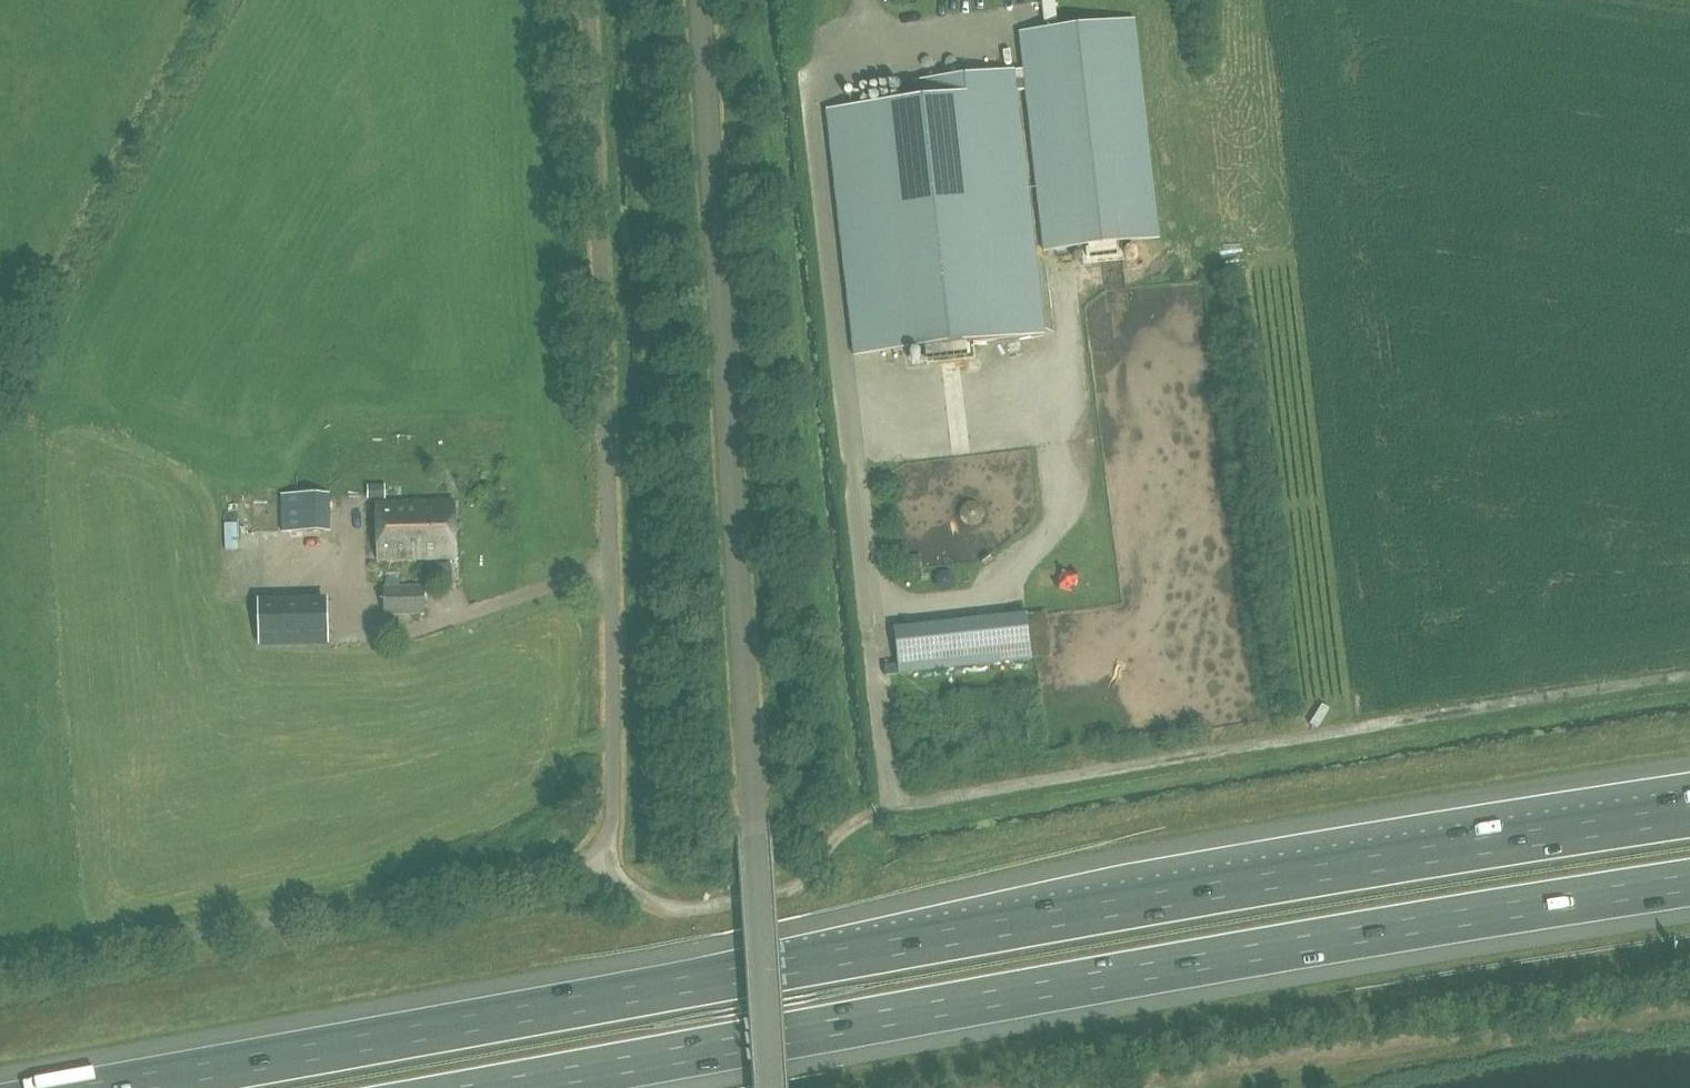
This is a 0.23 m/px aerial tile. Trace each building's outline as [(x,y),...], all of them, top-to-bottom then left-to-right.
[(915,100),(827,110),(854,354),(924,346),(926,364),(975,359),(973,341),(1044,333),(1017,91),(1026,90),(1044,250),(1159,237),(1135,19),(1019,32),(1023,69),(913,81),(915,100)] [(329,530),(328,493),(281,495),(282,532),(329,530)] [(377,559),(455,557),(454,501),(376,503),(377,559)] [(224,522),(225,549),(239,549),(237,522),(224,522)] [(1104,598),(1113,597),(1110,573),(1101,574),(1104,598)] [(384,615),(425,615),(425,586),(384,586),(384,615)] [(333,643),(332,599),(225,601),(225,646),(333,643)] [(1027,612),(894,627),(899,674),(1032,659),(1027,612)] [(1644,807),(1658,805),(1656,791),(1642,793),(1644,807)] [(1609,902),(1611,914),(1630,911),(1627,898),(1609,902)]
